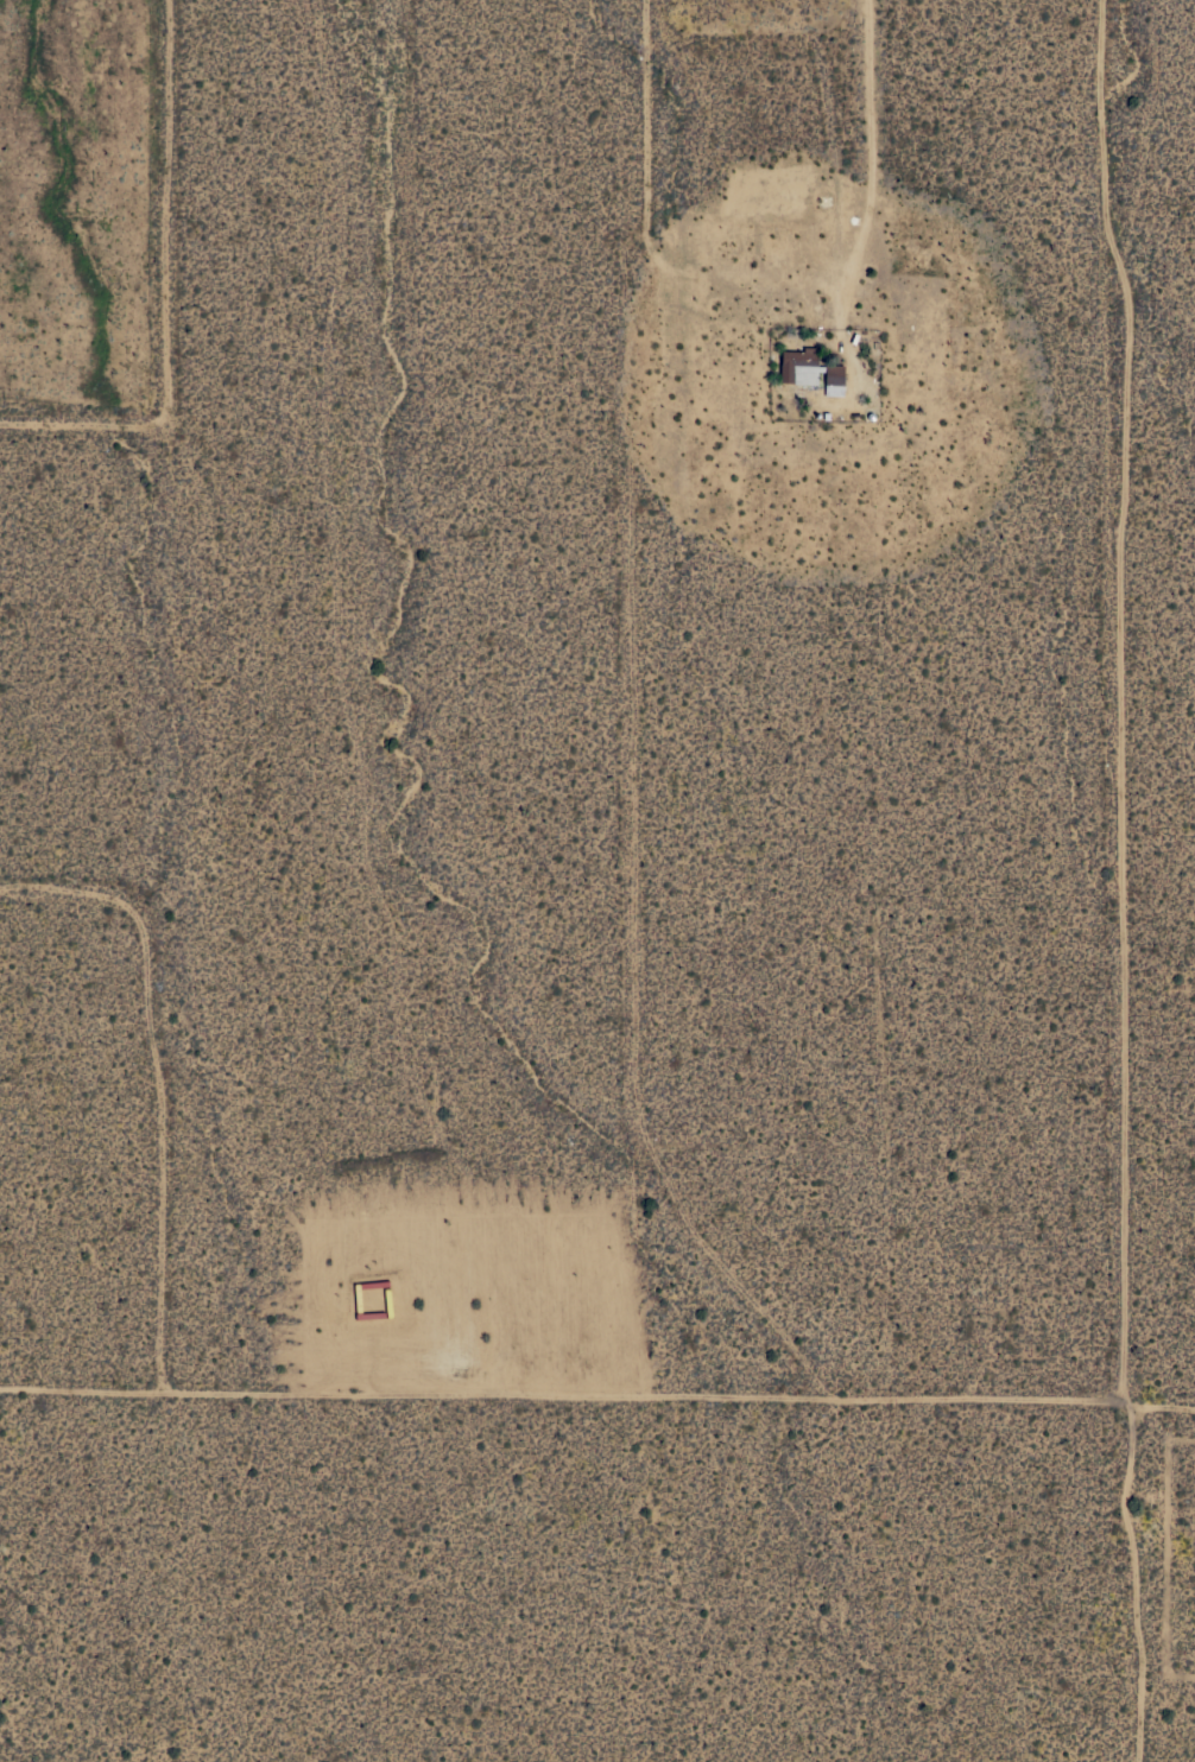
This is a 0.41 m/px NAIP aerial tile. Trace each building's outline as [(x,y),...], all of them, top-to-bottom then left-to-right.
[(803,351),(803,347),(818,348),(817,366),(824,366),(824,365),(843,366),(842,395),(823,395),(824,372),(817,372),(817,385),(793,384),(779,382),(779,365),(780,365),(780,350),(803,351)]
